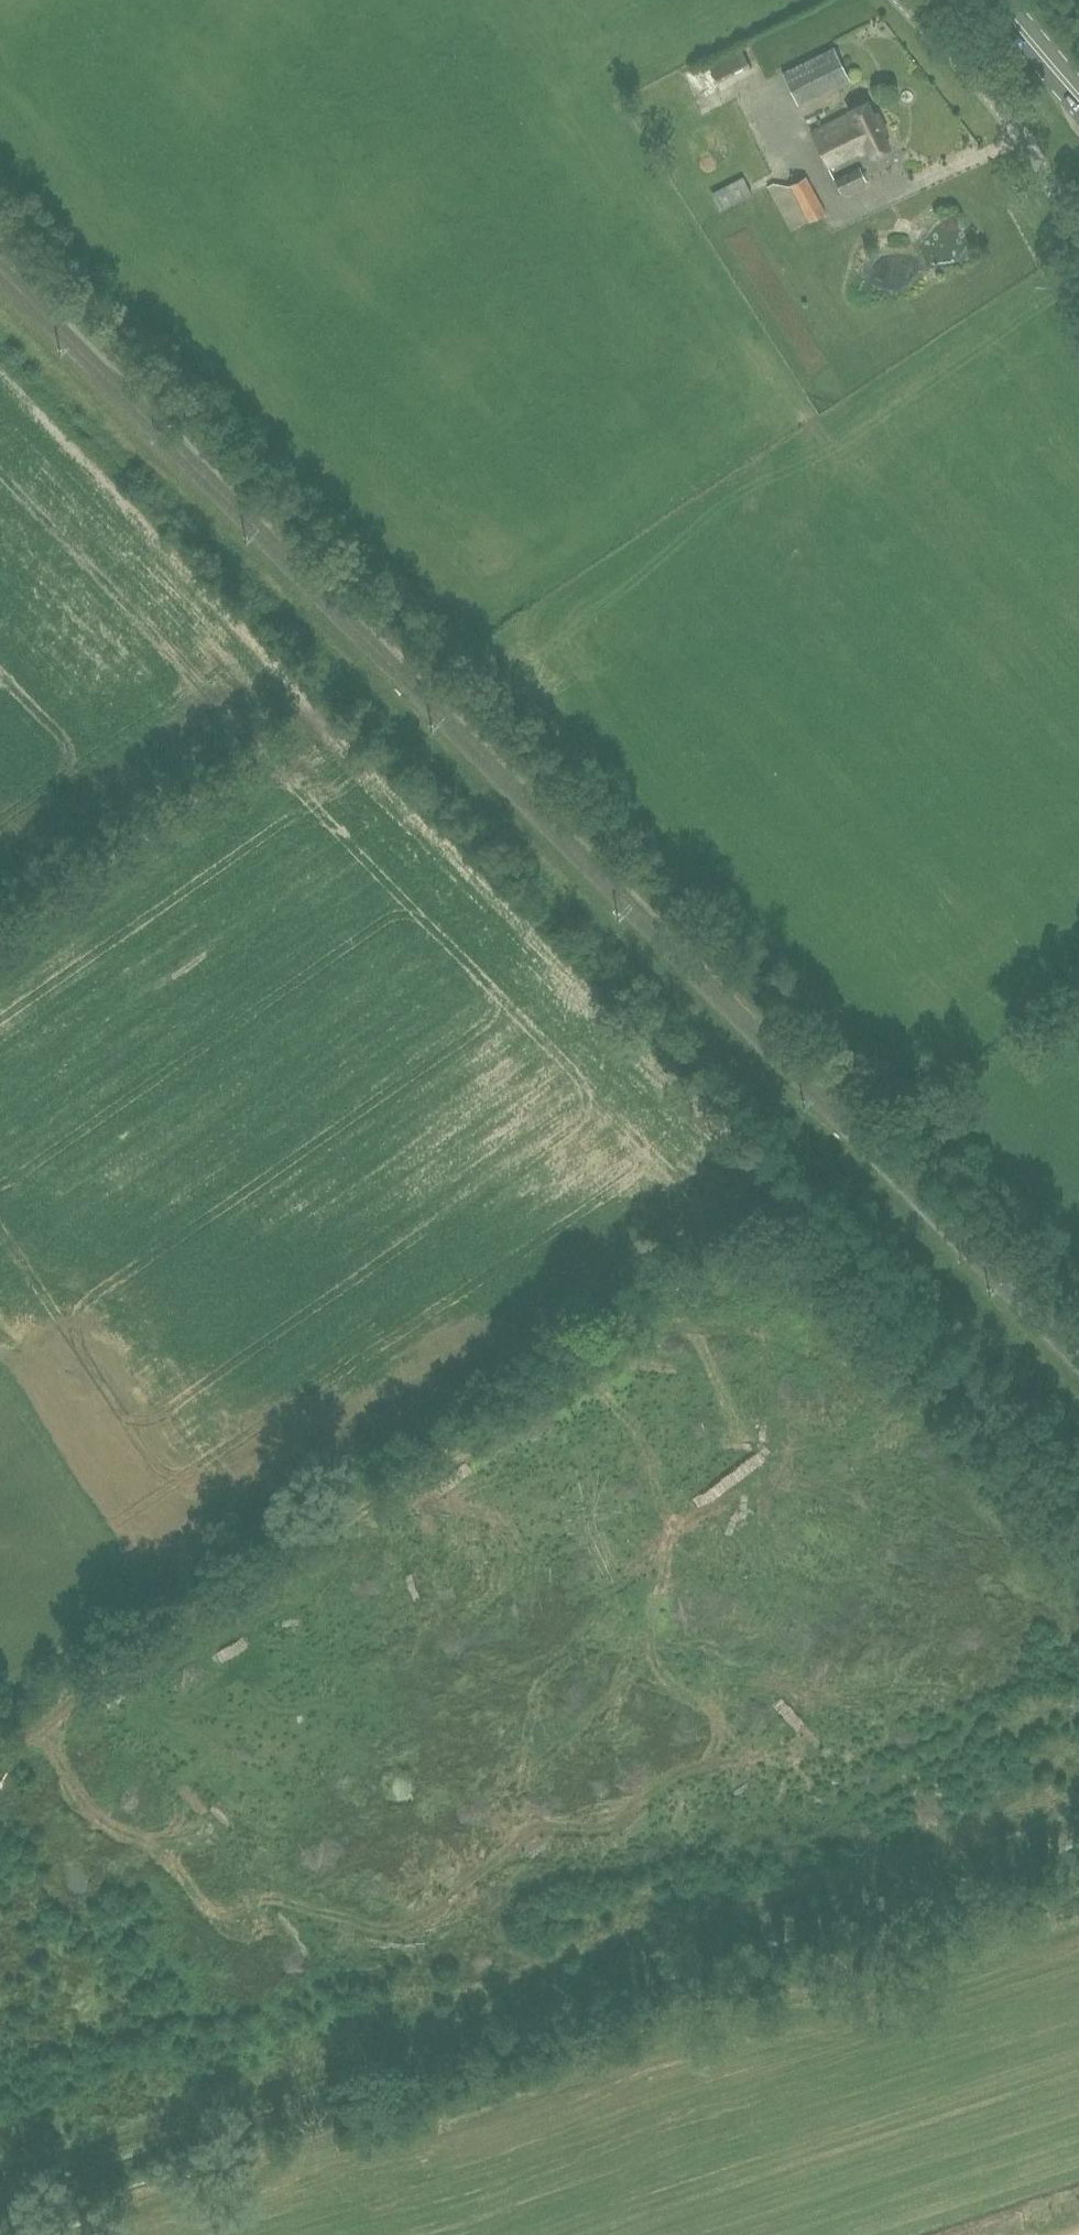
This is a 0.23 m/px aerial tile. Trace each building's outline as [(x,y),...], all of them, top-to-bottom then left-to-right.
[(834,46),(782,71),(797,103),(849,78),(834,46)] [(741,49),(709,66),(721,89),(753,71),(741,49)] [(890,147),(883,133),(888,131),(878,111),(874,113),(868,99),(848,108),(850,112),(811,132),(829,167),(867,148),(871,156),(890,147)] [(860,166),(834,179),(840,191),(866,178),(860,166)] [(809,220),(825,211),(805,175),(789,184),(809,220)] [(711,196),(718,210),(748,194),(741,180),(711,196)]
